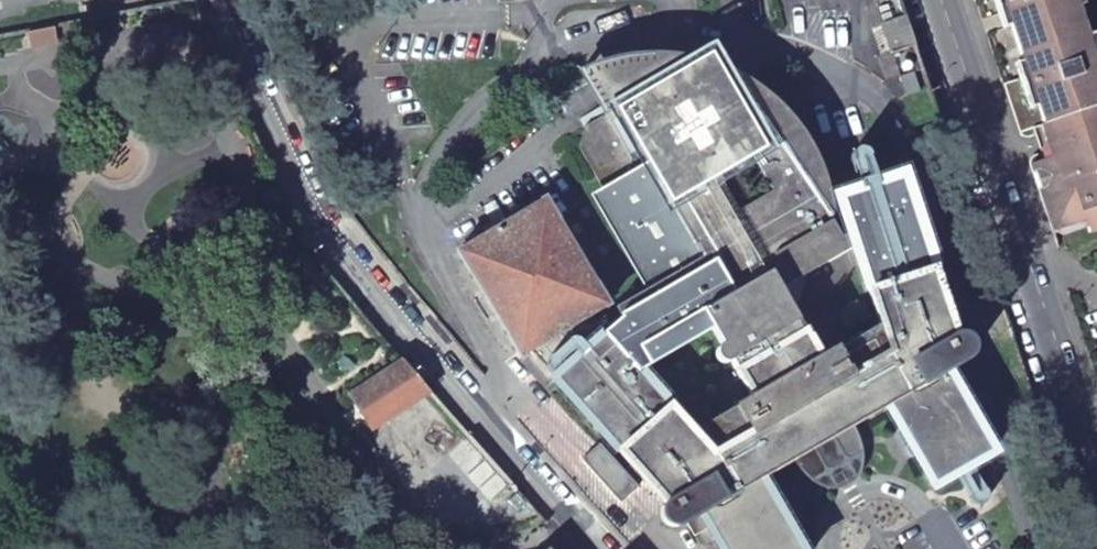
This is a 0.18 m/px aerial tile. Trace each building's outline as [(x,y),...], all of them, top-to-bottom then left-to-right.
[(992,53),(1080,24),(1072,0),(975,0),(992,53)] [(883,25),(892,54),(916,46),(907,17),(883,25)] [(61,24),(36,28),(39,43),(49,41),(63,38),(61,24)] [(992,53),(1019,133),(1096,108),(1096,75),(1080,24),(992,53)] [(682,279),(620,316),(604,331),(591,313),(607,302),(545,200),(458,253),(521,357),(530,352),(569,397),(664,505),(662,508),(663,519),(665,522),(671,526),(678,526),(685,524),(693,537),(707,529),(720,548),(800,548),(782,517),(760,528),(740,493),(803,455),(824,475),(838,467),(850,460),(843,431),(908,394),(928,430),(908,444),(934,486),(993,452),(955,387),(969,378),(961,365),(964,363),(968,358),(969,353),(969,347),(963,339),(956,337),(902,179),(838,199),(849,234),(839,240),(827,219),(816,172),(793,130),(753,92),(719,73),(664,60),(663,71),(643,70),(604,77),(592,83),(601,101),(608,113),(586,126),(580,149),(622,223),(643,229),(650,225),(682,279)] [(911,74),(901,77),(907,95),(917,92),(911,74)] [(1019,133),(1052,230),(1059,227),(1084,219),(1086,228),(1088,233),(1096,230),(1096,108),(1019,133)] [(429,390),(404,362),(392,372),(359,401),(385,430),(429,390)] [(457,422),(434,397),(391,437),(413,461),(457,422)] [(512,485),(459,426),(416,465),(426,477),(448,459),(490,505),(512,485)]
